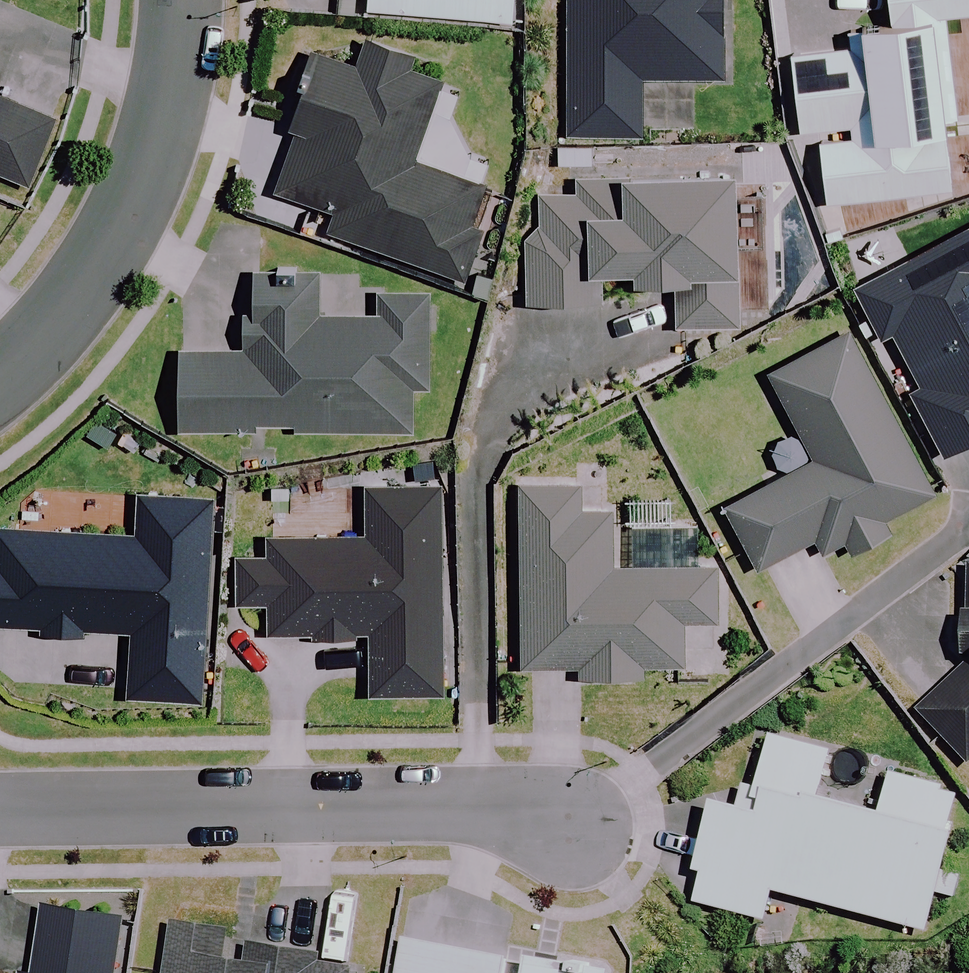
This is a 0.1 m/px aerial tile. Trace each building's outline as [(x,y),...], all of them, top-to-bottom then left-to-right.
[(369,13),(513,19),(513,0),(369,0),(369,13)] [(571,134),(639,135),(639,82),(722,83),(722,0),(572,0),(571,134)] [(820,131),(821,150),(802,152),(805,195),(820,194),(821,208),(951,197),(947,145),(956,144),(954,119),(968,118),(968,81),(951,83),(945,16),(968,14),(968,0),(889,0),(891,28),(851,31),(853,50),(794,55),(800,132),(820,131)] [(431,62),(367,44),(360,68),(317,56),(277,198),(338,215),(331,239),(466,276),(491,187),(414,165),(437,83),(431,62)] [(33,185),(59,118),(0,96),(0,173),(33,185)] [(736,330),(732,178),(579,182),(580,198),(531,199),(533,305),(602,303),(601,284),(679,282),(680,331),(736,330)] [(858,292),(886,346),(896,340),(921,388),(912,393),(945,456),(968,443),(968,235),(858,292)] [(317,319),(317,278),(251,276),(250,355),(179,354),(177,428),(408,432),(408,388),(427,388),(429,298),(382,297),(381,320),(317,319)] [(933,497),(851,337),(772,377),(816,463),(726,509),(759,572),(818,542),(829,564),(889,533),(883,522),(933,497)] [(579,514),(579,488),(523,488),(523,674),(682,674),(682,628),(716,628),(715,569),(611,569),(611,514),(579,514)] [(441,696),(439,489),(369,490),(369,539),(272,540),(272,558),(240,559),(241,607),(272,606),(272,639),(373,638),(374,696),(441,696)] [(142,497),(140,539),(0,531),(0,632),(135,640),(131,700),(200,704),(212,501),(142,497)] [(920,702),(968,756),(968,658),(920,702)] [(834,750),(766,732),(745,809),(716,801),(689,901),(766,921),(775,891),(929,932),(938,896),(957,901),(963,876),(942,870),(963,793),(892,774),(882,814),(821,798),(834,750)] [(124,921),(50,909),(40,972),(115,972),(124,921)] [(228,915),(176,910),(170,972),(356,972),(357,960),(328,957),(247,949),(246,965),(223,962),(228,915)] [(406,942),(403,972),(608,972),(609,966),(406,942)]
